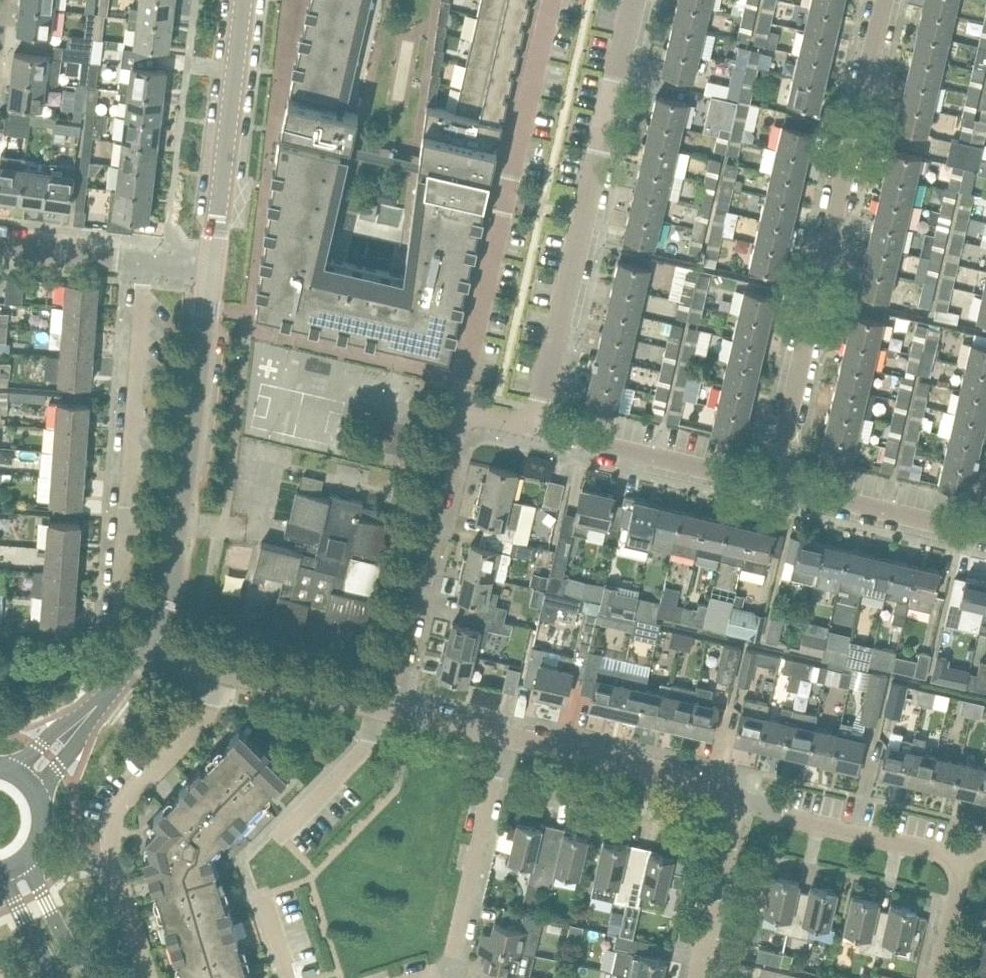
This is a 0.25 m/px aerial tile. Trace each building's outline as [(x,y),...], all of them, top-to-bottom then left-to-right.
[(20,5),(55,9),(56,0),(21,0),(20,5)] [(85,12),(94,13),(96,0),(86,0),(85,12)] [(98,13),(105,14),(108,14),(109,0),(100,0),(98,13)] [(129,18),(137,19),(172,24),(175,0),(139,0),(138,7),(130,6),(129,18)] [(309,6),(312,7),(310,16),(307,16),(303,35),(305,35),(303,44),(301,44),(296,63),(299,63),(297,72),(294,72),(290,91),(360,107),(385,0),(311,0),(309,6)] [(528,0),(481,0),(478,14),(525,25),(525,24),(521,24),(523,16),(526,17),(530,1),(528,0)] [(678,0),(672,23),(703,31),(709,7),(678,0)] [(733,4),(745,7),(743,16),(754,18),(758,0),(734,0),(733,4)] [(760,19),(771,22),(776,0),(764,0),(760,19)] [(809,6),(841,13),(844,0),(811,0),(809,6)] [(922,7),(954,15),(958,0),(924,0),(922,7)] [(55,9),(20,5),(17,30),(52,34),(55,9)] [(449,7),(440,5),(437,22),(445,24),(449,7)] [(841,13),(809,6),(804,29),(835,37),(841,13)] [(954,15),(922,7),(917,31),(949,38),(954,15)] [(68,34),(67,46),(92,49),(94,38),(97,13),(87,12),(85,36),(68,34)] [(97,13),(94,38),(102,39),(105,14),(98,13),(97,13)] [(525,25),(478,14),(472,38),(516,48),(517,41),(521,41),(525,25)] [(754,18),(743,16),(737,39),(748,41),(754,18)] [(137,19),(129,18),(128,27),(136,28),(134,43),(169,47),(172,24),(137,19)] [(771,22),(760,19),(755,43),(766,45),(771,22)] [(703,31),(672,23),(666,47),(698,54),(703,31)] [(835,37),(804,29),(798,53),(830,60),(835,37)] [(446,32),(436,30),(434,47),(442,49),(446,32)] [(949,38),(917,31),(911,54),(943,62),(949,38)] [(516,48),(472,38),(467,62),(510,72),(512,65),(515,66),(519,49),(516,48)] [(54,44),(52,56),(61,57),(81,60),(79,84),(76,84),(76,86),(85,87),(89,60),(91,60),(92,49),(67,46),(54,44)] [(738,45),(734,63),(746,66),(750,47),(738,45)] [(979,45),(974,69),(985,71),(985,65),(985,47),(979,45)] [(124,46),(121,65),(119,89),(121,90),(120,91),(163,97),(166,70),(157,69),(160,51),(124,46)] [(698,54),(666,47),(661,71),(692,78),(698,54)] [(760,50),(750,47),(746,66),(744,71),(755,73),(760,50)] [(14,52),(11,78),(44,82),(57,84),(61,57),(52,56),(47,56),(34,54),(14,52)] [(798,53),(793,76),(825,84),(830,60),(798,53)] [(443,57),(433,54),(431,72),(439,74),(443,57)] [(943,62),(911,54),(906,78),(938,85),(943,62)] [(96,88),(99,61),(91,60),(89,60),(85,87),(96,88)] [(510,72),(467,62),(461,86),(505,96),(506,89),(510,90),(514,73),(510,72)] [(727,84),(707,79),(704,93),(737,99),(744,71),(746,66),(734,63),(727,84)] [(985,71),(974,69),(968,92),(979,95),(985,71)] [(755,73),(744,71),(737,99),(748,102),(755,73)] [(825,84),(793,76),(787,100),(819,108),(825,84)] [(44,82),(11,78),(8,102),(41,106),(44,82)] [(938,85),(906,78),(900,101),(932,109),(938,85)] [(439,81),(430,79),(428,97),(436,99),(439,81)] [(76,86),(72,118),(80,119),(81,119),(82,113),(82,110),(85,87),(76,86)] [(505,96),(461,86),(455,110),(503,121),(499,120),(501,113),(504,114),(508,97),(505,96)] [(85,87),(82,110),(87,111),(87,112),(96,113),(98,89),(85,87)] [(163,97),(120,91),(119,99),(128,101),(126,117),(160,121),(163,97)] [(968,92),(963,115),(974,118),(979,95),(968,92)] [(656,95),(651,118),(651,119),(682,126),(688,102),(656,95)] [(289,97),(286,108),(282,127),(280,136),(256,310),(396,342),(397,341),(404,343),(404,344),(449,354),(488,184),(487,184),(489,175),(490,175),(497,145),(493,144),(495,137),(499,138),(503,121),(455,110),(427,103),(420,154),(404,275),(325,257),(352,140),(358,113),(289,97)] [(731,128),(737,99),(727,98),(720,126),(731,128)] [(748,102),(737,99),(731,128),(742,131),(748,102)] [(932,109),(900,101),(895,125),(927,132),(932,109)] [(32,113),(6,110),(5,119),(30,122),(32,113)] [(96,113),(87,112),(84,136),(93,138),(96,113)] [(56,117),(32,113),(30,122),(55,125),(54,130),(56,122),(56,117)] [(815,121),(791,115),(789,125),(782,124),(777,148),(808,155),(814,131),(812,131),(815,121)] [(974,118),(963,115),(958,137),(969,139),(974,118)] [(160,121),(126,117),(123,142),(157,146),(160,121)] [(682,126),(651,119),(645,142),(677,149),(682,126)] [(985,127),(985,121),(977,119),(972,139),(983,142),(985,127)] [(56,122),(54,130),(79,134),(81,125),(56,122)] [(731,128),(720,126),(715,150),(726,152),(731,128)] [(742,131),(731,128),(726,152),(736,154),(742,131)] [(958,137),(953,135),(949,150),(979,157),(983,142),(969,139),(958,137)] [(84,136),(81,161),(90,162),(93,138),(84,136)] [(157,146),(123,142),(120,166),(154,171),(157,146)] [(677,149),(645,142),(640,165),(672,173),(677,149)] [(808,155),(777,148),(771,171),(803,178),(808,155)] [(890,149),(885,172),(885,173),(916,180),(922,156),(890,149)] [(949,150),(946,162),(955,164),(966,166),(976,169),(979,157),(949,150)] [(721,160),(711,157),(705,181),(716,183),(721,160)] [(49,171),(44,205),(69,208),(72,188),(74,175),(76,163),(50,160),(49,171)] [(90,162),(81,161),(78,186),(87,187),(90,162)] [(732,187),(738,163),(727,161),(721,184),(732,187)] [(966,166),(955,164),(949,188),(957,190),(960,190),(966,166)] [(20,202),(24,168),(0,165),(0,199),(20,202)] [(672,173),(640,165),(635,189),(666,196),(672,173)] [(154,171),(120,166),(118,191),(151,195),(154,171)] [(976,169),(966,166),(960,190),(971,193),(976,169)] [(49,171),(24,168),(20,202),(44,205),(49,171)] [(803,178),(771,171),(766,194),(797,202),(803,178)] [(916,180),(885,173),(879,196),(911,203),(916,180)] [(716,183),(705,181),(700,204),(711,206),(716,183)] [(732,187),(721,184),(716,208),(727,210),(738,213),(738,212),(727,209),(732,187)] [(87,187),(78,186),(75,209),(84,210),(87,187)] [(957,190),(946,187),(941,210),(952,213),(957,190)] [(666,196),(635,189),(629,213),(661,220),(666,196)] [(109,213),(107,228),(133,231),(135,217),(148,219),(151,195),(118,191),(112,190),(109,213)] [(971,193),(963,191),(958,214),(968,216),(974,193),(971,193)] [(797,202),(766,194),(760,218),(792,225),(797,202)] [(911,203),(879,196),(874,220),(905,227),(911,203)] [(363,199),(360,214),(360,215),(376,218),(378,202),(363,199)] [(711,206),(700,204),(694,227),(705,230),(711,206)] [(727,210),(716,208),(710,231),(721,234),(727,210)] [(952,213),(941,210),(935,234),(946,236),(952,213)] [(661,220),(629,213),(624,236),(655,243),(661,220)] [(968,216),(958,214),(952,238),(963,240),(968,216)] [(792,225),(760,218),(755,242),(787,249),(792,225)] [(868,243),(900,251),(905,227),(874,220),(868,243)] [(705,230),(694,227),(689,251),(699,254),(705,230)] [(721,234),(710,231),(705,255),(716,258),(721,234)] [(946,236),(935,234),(930,257),(941,260),(946,236)] [(963,240),(952,238),(947,261),(958,264),(963,240)] [(787,249),(755,242),(750,265),(781,273),(787,249)] [(900,251),(868,243),(863,267),(894,274),(900,251)] [(941,260),(930,257),(924,281),(935,284),(941,260)] [(618,260),(613,283),(644,291),(650,267),(618,260)] [(958,264),(947,261),(941,285),(952,288),(952,287),(965,289),(968,276),(956,273),(958,264)] [(699,269),(676,264),(673,278),(677,279),(672,297),(691,302),(698,272),(699,269)] [(889,298),(894,274),(863,267),(857,290),(889,298)] [(704,304),(710,275),(698,272),(691,302),(704,304)] [(23,278),(7,277),(5,301),(22,303),(23,278)] [(65,301),(64,307),(96,310),(98,283),(66,281),(65,301)] [(935,284),(924,281),(919,304),(930,307),(935,284)] [(644,291),(613,283),(607,307),(639,314),(644,291)] [(952,288),(941,285),(933,317),(957,323),(959,313),(947,310),(952,288)] [(744,289),(739,313),(770,320),(776,296),(744,289)] [(982,295),(977,318),(985,320),(983,328),(985,329),(985,295),(982,295)] [(691,302),(672,297),(672,298),(679,300),(675,316),(687,319),(691,302)] [(710,306),(691,302),(687,319),(699,322),(703,305),(710,306)] [(53,306),(51,331),(63,332),(95,334),(96,310),(64,307),(53,306)] [(639,314),(607,307),(602,330),(634,338),(639,314)] [(0,311),(0,326),(8,327),(9,312),(0,311)] [(770,320),(739,313),(733,336),(765,343),(770,320)] [(852,314),(847,338),(878,345),(884,321),(852,314)] [(672,322),(666,345),(677,348),(683,324),(672,322)] [(918,322),(913,342),(911,353),(922,355),(929,325),(918,322)] [(940,327),(929,325),(922,355),(933,358),(940,327)] [(700,328),(689,326),(683,350),(694,352),(700,328)] [(634,338),(602,330),(597,354),(628,361),(634,338)] [(63,332),(61,356),(93,358),(95,334),(63,332)] [(973,332),(966,365),(985,370),(985,335),(973,332)] [(765,343),(733,336),(728,360),(759,367),(765,343)] [(878,345),(847,338),(841,361),(873,369),(878,345)] [(677,348),(666,345),(661,369),(672,371),(677,348)] [(694,352),(683,350),(678,373),(689,376),(694,352)] [(922,355),(911,353),(907,370),(918,372),(922,355)] [(628,361),(597,354),(591,377),(623,385),(628,361)] [(933,358),(922,355),(918,372),(928,375),(933,358)] [(93,358),(61,356),(59,381),(91,383),(93,358)] [(759,367),(728,360),(722,384),(754,391),(759,367)] [(0,361),(0,367),(0,376),(10,377),(11,362),(0,361)] [(873,369),(841,361),(836,385),(867,392),(873,369)] [(966,365),(960,389),(985,395),(985,370),(966,365)] [(661,369),(656,393),(667,395),(672,371),(661,369)] [(689,376),(678,373),(673,397),(683,399),(689,376)] [(913,378),(902,375),(897,399),(907,401),(913,378)] [(617,409),(623,385),(591,377),(586,402),(617,409)] [(930,382),(919,379),(914,403),(925,405),(930,382)] [(754,391),(722,384),(717,407),(748,414),(754,391)] [(867,392),(836,385),(830,408),(862,415),(867,392)] [(960,389),(955,412),(985,419),(985,395),(960,389)] [(46,393),(0,390),(0,412),(7,413),(8,399),(45,402),(46,393)] [(667,395),(656,393),(651,416),(661,419),(667,395)] [(667,420),(678,423),(683,399),(673,397),(667,420)] [(907,401),(897,399),(891,422),(902,425),(907,401)] [(49,401),(47,427),(54,427),(88,429),(89,404),(69,402),(56,401),(49,401)] [(925,405),(914,403),(908,426),(919,429),(925,405)] [(748,414),(717,407),(711,430),(743,438),(748,414)] [(862,415),(830,408),(825,432),(856,439),(862,415)] [(955,412),(949,436),(981,443),(985,421),(985,419),(955,412)] [(902,425),(891,422),(886,446),(897,448),(902,425)] [(919,429),(908,426),(903,450),(914,452),(919,429)] [(54,427),(53,451),(86,454),(88,429),(54,427)] [(856,439),(825,432),(819,455),(851,463),(856,439)] [(981,443),(949,436),(944,459),(975,466),(981,443)] [(897,448),(886,446),(881,470),(892,472),(897,448)] [(914,452),(903,450),(898,473),(908,476),(914,452)] [(52,464),(51,475),(84,477),(86,454),(53,451),(52,464)] [(975,466),(944,459),(938,483),(970,490),(975,466)] [(482,479),(479,492),(510,498),(517,472),(489,465),(486,480),(482,479)] [(1,497),(3,480),(11,480),(12,473),(0,472),(0,497),(1,497)] [(261,541),(255,571),(283,578),(270,634),(300,641),(307,611),(325,615),(325,616),(366,626),(372,597),(382,599),(390,563),(388,562),(384,561),(392,523),(390,522),(393,512),(361,505),(362,501),(331,493),(330,497),(319,495),(323,478),(303,473),(299,490),(297,490),(291,518),(288,517),(284,534),(305,539),(302,551),(261,541)] [(38,475),(36,498),(49,499),(49,501),(62,502),(82,503),(84,477),(51,475),(51,476),(38,475)] [(564,483),(549,479),(542,506),(558,510),(564,483)] [(583,487),(578,506),(572,532),(586,535),(589,522),(607,526),(614,494),(583,487)] [(536,505),(479,492),(476,503),(480,504),(477,519),(486,521),(483,534),(527,544),(536,505)] [(634,499),(630,518),(625,540),(647,545),(657,504),(634,499)] [(657,504),(647,545),(671,551),(681,510),(657,504)] [(681,510),(671,551),(694,556),(703,515),(681,510)] [(703,515),(694,556),(696,556),(696,553),(719,558),(727,520),(703,515)] [(750,526),(727,520),(719,558),(720,559),(741,564),(750,526)] [(49,521),(47,547),(79,550),(81,524),(61,522),(49,521)] [(775,532),(750,526),(741,564),(742,565),(742,566),(766,572),(775,532)] [(549,576),(546,589),(563,593),(563,591),(566,580),(567,575),(568,572),(564,571),(572,536),(560,533),(559,533),(555,549),(550,573),(549,576)] [(536,546),(527,544),(483,534),(480,546),(471,543),(468,559),(464,558),(461,570),(492,577),(492,576),(504,579),(510,554),(533,559),(536,546)] [(823,543),(800,537),(791,578),(814,584),(823,543)] [(846,548),(823,543),(814,584),(837,589),(846,548)] [(47,547),(45,571),(77,573),(79,550),(47,547)] [(870,554),(846,548),(837,589),(838,589),(839,587),(861,592),(870,554)] [(892,559),(870,554),(861,592),(883,597),(892,559)] [(902,624),(916,564),(892,559),(883,597),(884,598),(885,596),(897,599),(892,621),(902,624)] [(941,570),(916,564),(902,624),(903,624),(908,605),(931,611),(941,570)] [(35,570),(33,594),(43,595),(75,597),(77,573),(45,571),(35,570)] [(492,577),(461,570),(458,581),(462,582),(458,597),(467,599),(464,612),(503,621),(507,607),(495,604),(498,593),(489,590),(492,577)] [(961,595),(958,612),(981,617),(985,593),(985,580),(966,576),(961,595)] [(566,580),(563,591),(600,600),(603,589),(566,580)] [(601,601),(600,601),(598,609),(631,616),(636,595),(616,591),(617,587),(605,584),(601,601)] [(533,587),(529,603),(540,606),(544,590),(533,587)] [(730,615),(729,615),(725,631),(761,639),(767,614),(747,609),(750,597),(736,594),(730,615)] [(43,601),(41,621),(73,623),(75,597),(43,595),(43,601)] [(659,601),(636,595),(631,616),(633,617),(654,622),(659,601)] [(532,647),(523,684),(535,687),(533,693),(564,700),(571,675),(584,678),(590,650),(587,650),(597,609),(598,609),(600,601),(583,597),(581,605),(585,606),(581,622),(573,657),(532,647)] [(660,601),(659,601),(654,622),(659,623),(660,623),(661,622),(656,621),(657,615),(679,620),(682,605),(660,600),(660,601)] [(682,605),(679,620),(689,623),(693,608),(686,606),(682,605)] [(707,610),(703,626),(725,631),(729,615),(707,610)] [(512,623),(503,621),(464,612),(461,624),(453,622),(449,637),(445,636),(443,647),(474,654),(477,641),(486,644),(490,629),(510,633),(512,623)] [(783,620),(771,617),(766,640),(778,643),(783,620)] [(635,618),(631,636),(643,639),(647,620),(635,618)] [(806,618),(804,629),(799,648),(822,654),(829,624),(820,622),(817,634),(807,631),(810,619),(806,618)] [(830,624),(829,624),(822,654),(823,654),(821,660),(829,662),(843,665),(847,650),(825,645),(830,624)] [(244,627),(242,636),(253,639),(255,629),(244,627)] [(672,631),(669,645),(679,647),(683,633),(672,631)] [(683,633),(679,647),(690,650),(693,636),(683,633)] [(724,643),(716,679),(732,682),(740,647),(724,643)] [(871,654),(870,653),(866,670),(869,671),(870,664),(891,669),(895,651),(873,646),(871,654)] [(474,654),(443,647),(440,659),(444,660),(440,676),(468,682),(474,654)] [(780,656),(747,648),(739,683),(749,686),(754,662),(778,667),(780,656)] [(584,678),(580,692),(592,694),(589,706),(612,711),(622,669),(601,664),(603,653),(590,650),(584,678)] [(856,653),(847,650),(843,665),(852,667),(854,667),(866,670),(870,653),(857,650),(856,653)] [(896,651),(895,651),(891,669),(926,678),(931,654),(920,652),(918,661),(895,655),(896,651)] [(949,658),(937,655),(932,679),(958,685),(960,677),(958,672),(946,669),(949,658)] [(794,659),(787,688),(797,690),(801,675),(804,661),(794,659)] [(804,661),(801,675),(825,681),(828,667),(804,661)] [(966,687),(985,692),(985,663),(981,661),(977,674),(969,672),(966,687)] [(852,667),(843,665),(829,662),(828,667),(842,671),(838,685),(848,687),(852,667)] [(508,668),(507,671),(503,690),(515,693),(520,671),(508,668)] [(622,669),(612,711),(637,717),(644,689),(647,675),(622,669)] [(887,675),(871,671),(860,720),(876,724),(887,675)] [(891,681),(885,711),(900,715),(907,685),(891,681)] [(644,689),(637,717),(638,717),(662,723),(671,684),(662,682),(659,692),(644,689)] [(671,684),(662,723),(686,728),(692,700),(694,690),(671,684)] [(692,700),(686,728),(711,734),(718,706),(710,704),(714,689),(697,685),(693,700),(692,700)] [(912,702),(921,704),(924,690),(915,687),(912,702)] [(936,693),(924,690),(921,704),(932,707),(936,693)] [(739,720),(735,740),(758,745),(765,717),(766,717),(769,703),(744,697),(741,712),(739,720)] [(960,713),(969,715),(972,701),(964,699),(960,713)] [(984,704),(972,701),(969,715),(980,718),(984,704)] [(765,717),(758,745),(782,750),(788,723),(792,708),(782,706),(779,720),(766,717),(765,717)] [(792,708),(782,750),(807,756),(817,714),(792,708)] [(880,759),(876,777),(904,784),(905,779),(914,740),(902,737),(900,747),(888,744),(893,724),(882,721),(877,743),(887,745),(884,756),(880,759)] [(841,723),(839,734),(832,762),(841,764),(840,769),(859,773),(863,754),(861,749),(864,734),(851,731),(852,726),(841,723)] [(814,728),(807,756),(832,762),(839,734),(814,728)] [(250,974),(248,974),(237,939),(239,938),(228,905),(226,905),(215,870),(217,869),(211,851),(223,838),(225,839),(249,814),(248,813),(274,786),(275,788),(288,775),(241,729),(228,742),(229,743),(203,770),(202,768),(178,793),(179,794),(167,807),(165,806),(152,819),(158,825),(150,833),(148,842),(151,854),(143,856),(154,889),(156,889),(167,924),(165,925),(176,958),(178,957),(184,977),(251,977),(250,974)] [(914,740),(905,779),(928,784),(934,755),(923,752),(926,739),(915,736),(914,740)] [(959,761),(934,755),(928,784),(953,790),(959,761)] [(976,795),(985,798),(985,757),(976,795)] [(983,766),(959,761),(953,790),(976,795),(983,766)] [(528,880),(540,883),(553,826),(541,823),(540,826),(518,821),(509,860),(531,865),(528,880)] [(566,828),(553,826),(540,883),(547,884),(553,885),(556,871),(579,876),(588,837),(565,832),(566,828)] [(594,880),(591,894),(626,903),(639,845),(627,843),(626,846),(603,841),(599,860),(594,880)] [(651,848),(639,845),(626,903),(619,934),(632,937),(639,910),(637,910),(642,891),(664,896),(673,857),(651,852),(651,848)] [(760,890),(769,892),(764,912),(778,915),(775,929),(787,932),(797,889),(797,890),(799,882),(779,877),(778,880),(763,877),(760,890)] [(797,891),(797,890),(797,889),(787,932),(807,936),(810,923),(829,927),(831,915),(833,910),(837,891),(815,885),(814,891),(809,894),(797,891)] [(853,894),(848,914),(844,930),(862,935),(859,949),(879,953),(889,911),(876,908),(873,905),(875,899),(853,894)] [(889,911),(879,953),(891,956),(895,942),(909,945),(916,912),(910,911),(911,908),(891,903),(889,911)] [(482,932),(480,941),(534,954),(543,916),(532,914),(524,912),(504,908),(500,923),(494,922),(491,934),(482,932)] [(973,932),(969,948),(984,956),(984,955),(985,957),(985,940),(973,932)] [(632,937),(619,934),(617,933),(614,948),(616,949),(611,971),(616,972),(641,977),(664,977),(668,960),(640,953),(643,939),(632,937)] [(480,941),(478,951),(487,953),(484,965),(518,973),(523,974),(530,975),(534,954),(480,941)] [(780,965),(782,953),(759,947),(756,959),(780,965)] [(969,948),(983,957),(976,969),(985,975),(985,957),(984,955),(984,956),(969,948)] [(792,955),(782,953),(780,965),(790,967),(792,955)] [(761,966),(758,977),(814,977),(781,971),(761,966)]
